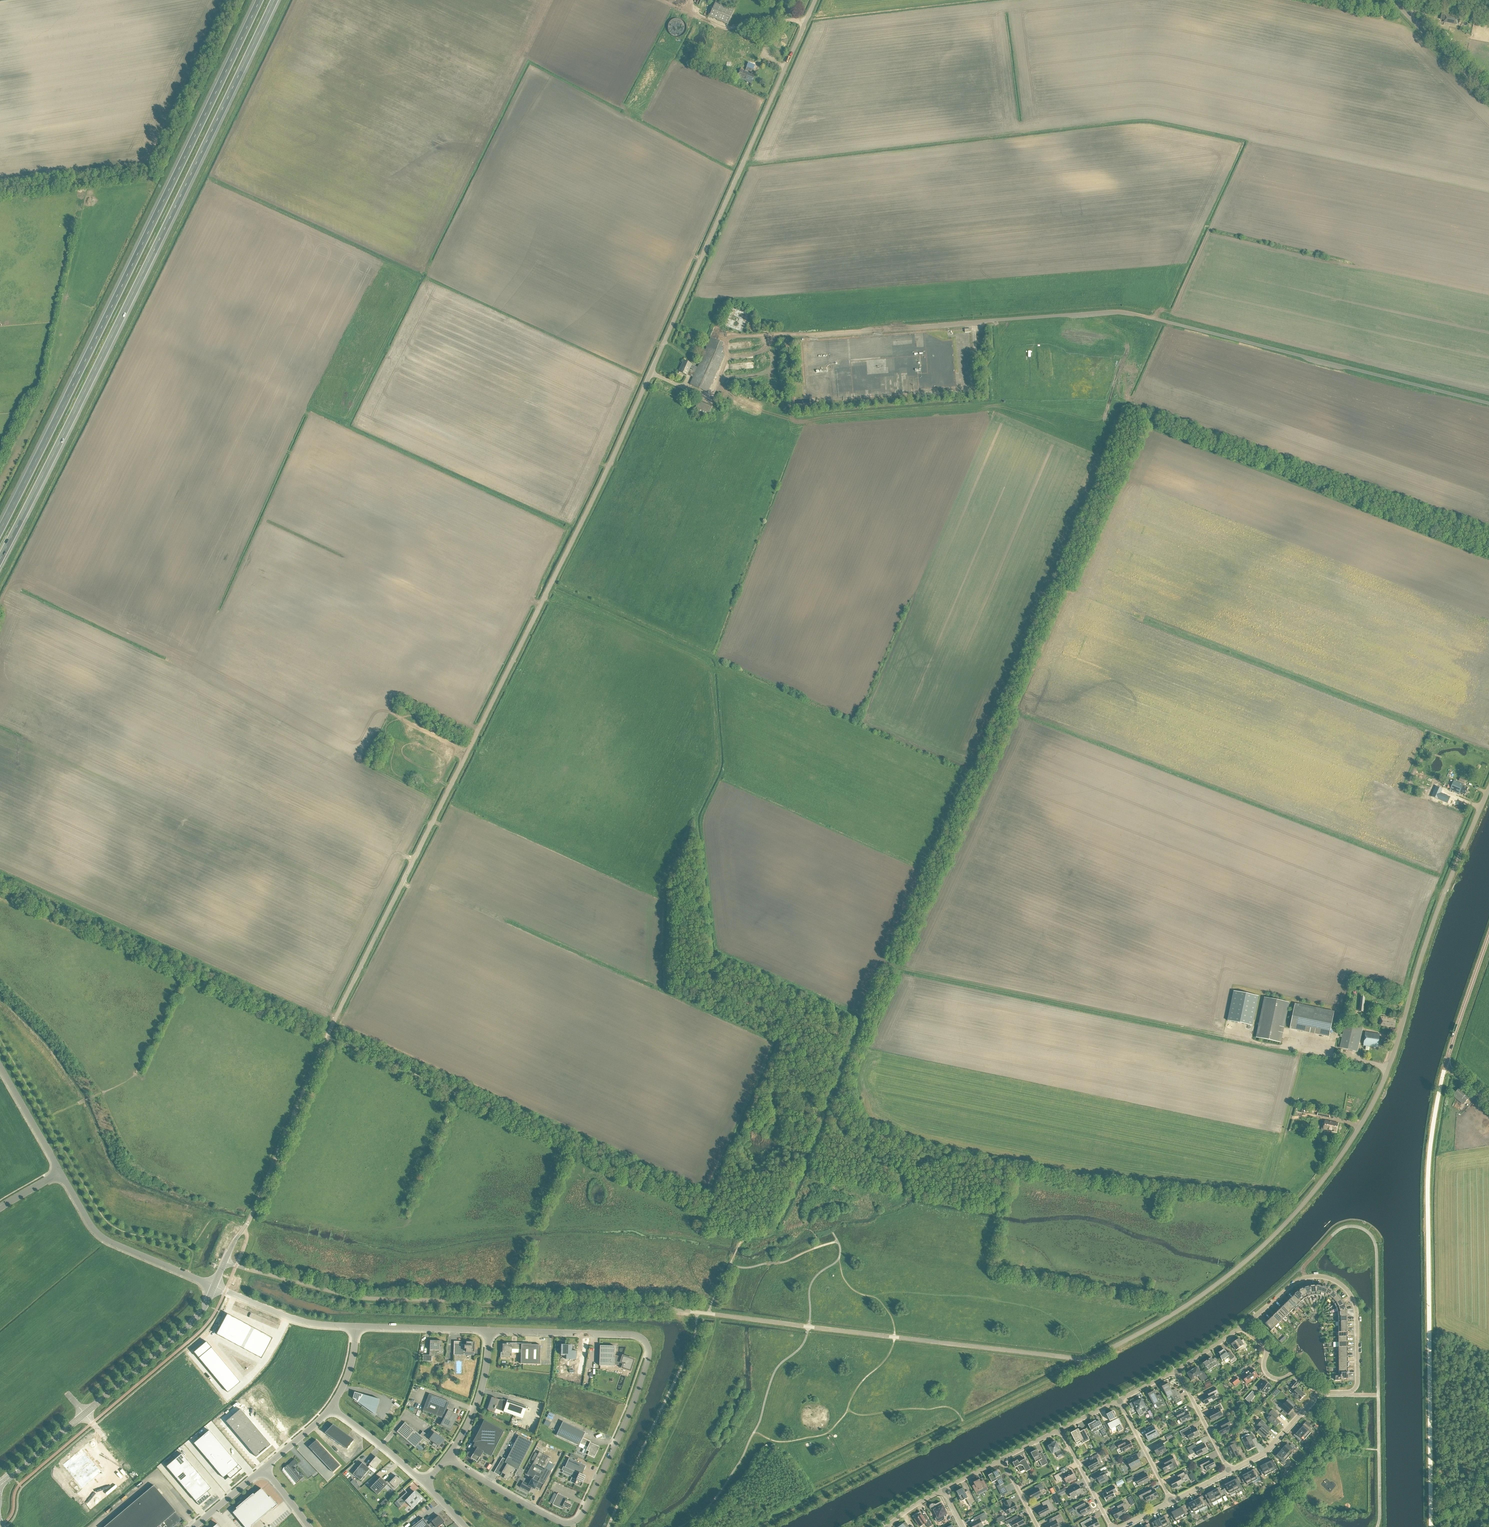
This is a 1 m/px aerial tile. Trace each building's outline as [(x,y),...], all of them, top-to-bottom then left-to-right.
[(709,17),(727,25),(734,10),(716,2),(709,17)] [(1444,22),(1457,25),(1458,19),(1449,17),(1450,14),(1442,13),(1440,20),(1444,20),(1444,22)] [(669,27),(672,28),(670,34),(684,37),(687,21),(671,17),(669,27)] [(755,76),(749,74),(751,70),(753,71),(755,66),(748,63),(746,67),(747,67),(746,67),(745,72),(741,70),(737,78),(752,84),(755,76)] [(693,377),(690,384),(710,392),(724,354),(722,353),(723,349),(722,349),(724,342),(710,337),(699,366),(683,360),(679,372),(693,377)] [(877,366),(880,367),(881,365),(880,365),(881,362),(875,359),(873,362),(875,363),(873,365),(877,367),(877,366)] [(706,412),(709,406),(699,401),(696,407),(702,410),(706,412)] [(1450,790),(1459,794),(1460,793),(1465,795),(1468,788),(1462,785),(1463,784),(1454,780),(1450,790)] [(1442,789),(1436,787),(1432,797),(1448,804),(1450,797),(1441,793),(1442,789)] [(1252,1026),(1258,996),(1234,991),(1228,1021),(1252,1026)] [(1256,1038),(1281,1043),(1289,1003),(1264,998),(1256,1038)] [(1295,1004),(1290,1029),(1329,1037),(1334,1012),(1295,1004)] [(1387,1017),(1380,1017),(1379,1025),(1385,1025),(1385,1026),(1388,1027),(1388,1026),(1394,1026),(1394,1021),(1392,1021),(1392,1019),(1389,1019),(1389,1018),(1387,1018),(1387,1017)] [(1340,1048),(1357,1052),(1363,1027),(1346,1023),(1340,1048)] [(1364,1045),(1378,1047),(1378,1046),(1383,1047),(1385,1039),(1379,1038),(1380,1034),(1366,1032),(1364,1045)] [(1453,1094),(1463,1104),(1470,1096),(1459,1087),(1453,1094)] [(1321,1130),(1327,1132),(1327,1130),(1336,1132),(1338,1123),(1325,1121),(1324,1127),(1322,1126),(1321,1130)] [(1306,1298),(1308,1297),(1305,1289),(1299,1291),(1304,1299),(1306,1298)] [(1327,1298),(1328,1299),(1333,1292),(1328,1289),(1324,1297),(1327,1298)] [(1302,1300),(1304,1299),(1299,1291),(1295,1295),(1301,1301),(1302,1300)] [(1330,1300),(1332,1301),(1338,1295),(1333,1292),(1328,1299),(1330,1300)] [(1297,1305),(1301,1301),(1295,1295),(1291,1299),(1297,1305)] [(1333,1303),(1334,1305),(1341,1300),(1338,1295),(1332,1301),(1333,1303)] [(1297,1305),(1291,1299),(1287,1302),(1293,1309),(1295,1310),(1299,1307),(1297,1305)] [(1335,1307),(1336,1308),(1344,1305),(1341,1300),(1334,1305),(1335,1307)] [(1292,1310),(1293,1309),(1287,1302),(1284,1306),(1290,1312),(1292,1310)] [(1288,1314),(1290,1312),(1284,1306),(1280,1310),(1286,1316),(1288,1314)] [(1285,1317),(1286,1316),(1280,1310),(1276,1313),(1283,1319),(1285,1317)] [(1281,1321),(1283,1319),(1276,1313),(1273,1317),(1279,1323),(1281,1321)] [(228,1314),(217,1335),(262,1359),(273,1338),(228,1314)] [(1277,1324),(1279,1323),(1273,1317),(1269,1320),(1275,1326),(1277,1324)] [(1274,1328),(1275,1326),(1269,1320),(1265,1324),(1272,1330),(1274,1328)] [(1234,1341),(1234,1342),(1231,1344),(1236,1351),(1241,1347),(1242,1348),(1243,1348),(1247,1346),(1243,1340),(1241,1341),(1239,1339),(1236,1341),(1236,1340),(1234,1341)] [(423,1361),(432,1362),(432,1356),(434,1357),(436,1351),(441,1351),(441,1347),(442,1347),(442,1346),(442,1341),(430,1341),(430,1351),(429,1355),(423,1355),(423,1361)] [(461,1342),(454,1341),(454,1355),(474,1356),(474,1342),(466,1342),(466,1345),(461,1345),(461,1342)] [(207,1342),(194,1352),(228,1393),(240,1382),(207,1342)] [(506,1344),(506,1345),(503,1345),(503,1349),(502,1349),(501,1349),(500,1358),(501,1358),(510,1358),(510,1353),(511,1353),(511,1349),(521,1350),(521,1364),(540,1365),(550,1365),(550,1344),(541,1344),(541,1345),(531,1345),(531,1344),(507,1343),(506,1343),(506,1344)] [(566,1359),(576,1360),(576,1351),(571,1350),(572,1345),(561,1345),(561,1355),(566,1356),(566,1359)] [(620,1365),(619,1367),(630,1371),(634,1360),(623,1356),(622,1358),(615,1355),(615,1346),(600,1346),(599,1366),(614,1366),(614,1365),(620,1365)] [(1220,1357),(1222,1361),(1223,1360),(1224,1361),(1228,1359),(1231,1364),(1236,1360),(1230,1352),(1227,1354),(1224,1349),(1219,1353),(1220,1354),(1221,1356),(1220,1357)] [(1216,1365),(1213,1360),(1211,1358),(1203,1363),(1208,1371),(1216,1365)] [(363,1371),(363,1372),(372,1374),(375,1367),(370,1366),(364,1365),(363,1371)] [(1187,1373),(1192,1381),(1199,1376),(1202,1381),(1205,1379),(1197,1367),(1193,1370),(1193,1369),(1191,1371),(1190,1371),(1189,1371),(1188,1372),(1188,1373),(1187,1373)] [(380,1368),(377,1376),(382,1377),(385,1369),(380,1368)] [(1242,1376),(1247,1383),(1257,1376),(1252,1368),(1242,1376)] [(385,1369),(382,1377),(387,1379),(390,1370),(385,1369)] [(390,1370),(387,1379),(392,1380),(396,1371),(390,1370)] [(392,1380),(389,1389),(399,1393),(406,1373),(396,1371),(392,1380)] [(363,1373),(360,1378),(364,1380),(365,1380),(369,1381),(372,1374),(363,1372),(363,1373)] [(382,1377),(379,1385),(384,1387),(387,1379),(382,1377)] [(1231,1381),(1235,1385),(1239,1382),(1236,1377),(1231,1381)] [(387,1379),(384,1387),(389,1389),(392,1380),(387,1379)] [(1262,1392),(1264,1392),(1265,1392),(1267,1393),(1272,1386),(1263,1380),(1258,1387),(1261,1389),(1261,1390),(1261,1391),(1262,1392)] [(1292,1394),(1299,1400),(1304,1395),(1296,1387),(1299,1384),(1294,1380),(1289,1386),(1294,1391),(1292,1394)] [(1174,1401),(1176,1404),(1182,1401),(1176,1389),(1175,1389),(1172,1391),(1169,1386),(1170,1385),(1169,1383),(1165,1385),(1166,1385),(1162,1387),(1168,1397),(1171,1395),(1174,1401)] [(1214,1395),(1218,1393),(1215,1387),(1206,1392),(1208,1395),(1202,1398),(1205,1404),(1216,1399),(1214,1395)] [(1150,1398),(1148,1399),(1150,1403),(1152,1402),(1154,1405),(1156,1404),(1157,1407),(1164,1404),(1161,1396),(1157,1398),(1154,1391),(1148,1394),(1150,1398)] [(355,1392),(353,1399),(375,1415),(380,1400),(355,1392)] [(1245,1399),(1250,1403),(1255,1396),(1250,1393),(1245,1399)] [(429,1394),(423,1411),(443,1419),(443,1418),(445,1419),(442,1425),(447,1428),(446,1429),(449,1430),(449,1429),(450,1430),(457,1416),(449,1412),(446,1410),(449,1402),(429,1394)] [(492,1398),(488,1410),(494,1412),(495,1409),(500,1410),(501,1407),(505,1409),(503,1412),(522,1419),(525,1411),(527,1407),(507,1400),(507,1403),(492,1398)] [(1147,1411),(1145,1407),(1146,1407),(1142,1399),(1135,1403),(1134,1401),(1129,1404),(1132,1409),(1135,1407),(1139,1416),(1144,1414),(1143,1413),(1147,1411)] [(1293,1408),(1289,1404),(1291,1402),(1288,1399),(1286,1402),(1281,1407),(1287,1414),(1293,1408)] [(1214,1407),(1216,1410),(1212,1412),(1208,1414),(1212,1421),(1216,1419),(1223,1416),(1220,1411),(1223,1409),(1220,1404),(1214,1407)] [(241,1410),(226,1422),(256,1457),(271,1445),(241,1410)] [(1268,1420),(1275,1427),(1276,1426),(1278,1426),(1279,1424),(1279,1423),(1280,1422),(1276,1419),(1279,1416),(1272,1410),(1268,1414),(1271,1417),(1268,1420)] [(1108,1424),(1111,1430),(1116,1427),(1119,1432),(1123,1430),(1121,1425),(1120,1426),(1120,1425),(1121,1424),(1118,1418),(1117,1419),(1116,1418),(1117,1417),(1114,1412),(1113,1411),(1112,1412),(1106,1415),(1107,1415),(1110,1421),(1111,1420),(1112,1421),(1108,1424)] [(1180,1420),(1182,1423),(1191,1418),(1187,1411),(1184,1413),(1183,1413),(1181,1411),(1175,1414),(1179,1420),(1180,1420)] [(1228,1427),(1231,1426),(1228,1419),(1221,1423),(1223,1426),(1217,1429),(1221,1436),(1230,1431),(1228,1427)] [(476,1449),(474,1454),(470,1451),(467,1456),(478,1463),(480,1459),(480,1458),(483,1453),(491,1457),(504,1431),(484,1420),(482,1425),(480,1429),(477,1434),(475,1438),(473,1442),(475,1443),(473,1447),(476,1449)] [(1100,1431),(1099,1430),(1100,1429),(1104,1437),(1107,1435),(1099,1421),(1096,1422),(1096,1421),(1093,1422),(1088,1425),(1091,1431),(1092,1431),(1093,1433),(1094,1433),(1095,1434),(1096,1434),(1099,1433),(1100,1431)] [(1257,1432),(1265,1439),(1270,1433),(1268,1432),(1271,1429),(1261,1421),(1257,1426),(1260,1429),(1257,1432)] [(1303,1426),(1300,1430),(1307,1437),(1311,1433),(1312,1434),(1314,1432),(1309,1427),(1311,1425),(1306,1421),(1305,1422),(1302,1425),(1303,1426)] [(429,1443),(430,1441),(436,1445),(434,1447),(437,1449),(444,1440),(435,1434),(431,1438),(423,1432),(422,1432),(420,1435),(405,1422),(397,1432),(415,1448),(416,1447),(418,1445),(423,1439),(424,1440),(423,1440),(428,1443),(429,1443)] [(556,1435),(579,1446),(580,1444),(588,1447),(585,1454),(594,1458),(599,1447),(590,1443),(591,1442),(583,1438),(585,1433),(563,1422),(556,1435)] [(333,1425),(325,1433),(347,1450),(354,1440),(333,1425)] [(1146,1429),(1148,1434),(1145,1435),(1149,1441),(1159,1436),(1156,1430),(1155,1430),(1153,1425),(1146,1429)] [(1187,1428),(1180,1432),(1183,1437),(1187,1435),(1190,1440),(1199,1435),(1196,1428),(1189,1431),(1187,1428)] [(1076,1443),(1081,1441),(1083,1443),(1089,1440),(1084,1430),(1077,1433),(1076,1430),(1071,1433),(1076,1443)] [(1307,1437),(1300,1430),(1296,1434),(1295,1433),(1293,1435),(1298,1439),(1300,1441),(1302,1439),(1303,1441),(1307,1437)] [(210,1431),(194,1444),(223,1478),(227,1475),(230,1479),(242,1469),(239,1465),(210,1431)] [(1242,1439),(1248,1450),(1255,1447),(1252,1440),(1255,1438),(1251,1433),(1249,1435),(1247,1434),(1242,1437),(1242,1439)] [(518,1470),(532,1443),(519,1436),(506,1460),(502,1458),(494,1473),(500,1476),(501,1475),(503,1477),(502,1478),(506,1480),(506,1479),(509,1480),(510,1477),(511,1478),(512,1476),(511,1475),(515,1469),(518,1470)] [(340,1466),(317,1440),(309,1447),(333,1473),(340,1466)] [(1232,1446),(1227,1448),(1232,1458),(1235,1456),(1236,1457),(1239,1455),(1236,1448),(1238,1446),(1235,1440),(1230,1443),(1232,1446)] [(1052,1443),(1046,1446),(1049,1451),(1050,1450),(1052,1454),(1056,1452),(1058,1454),(1057,1454),(1059,1458),(1063,1456),(1058,1446),(1058,1445),(1058,1444),(1057,1444),(1056,1442),(1055,1441),(1052,1443)] [(1121,1448),(1123,1452),(1132,1447),(1129,1441),(1125,1443),(1124,1441),(1117,1444),(1119,1449),(1121,1448)] [(1152,1446),(1157,1456),(1161,1454),(1166,1451),(1162,1442),(1156,1445),(1156,1444),(1152,1446)] [(1285,1446),(1282,1450),(1289,1457),(1293,1453),(1294,1454),(1297,1451),(1294,1448),(1293,1449),(1292,1448),(1290,1446),(1286,1443),(1284,1445),(1285,1446)] [(1187,1448),(1190,1455),(1196,1452),(1198,1456),(1208,1451),(1204,1444),(1198,1447),(1195,1448),(1193,1445),(1187,1448)] [(82,1449),(62,1465),(82,1488),(101,1472),(82,1449)] [(1039,1461),(1042,1466),(1048,1463),(1043,1454),(1040,1455),(1037,1450),(1031,1453),(1036,1462),(1039,1461)] [(1289,1457),(1282,1450),(1278,1454),(1277,1453),(1275,1455),(1282,1461),(1281,1462),(1284,1465),(1287,1462),(1286,1460),(1289,1457)] [(520,1487),(529,1493),(532,1487),(534,1489),(535,1488),(540,1491),(551,1471),(546,1468),(548,1464),(551,1458),(539,1452),(538,1454),(535,1453),(532,1460),(534,1461),(527,1474),(533,1478),(529,1485),(523,1482),(522,1484),(520,1487)] [(182,1454),(167,1467),(196,1501),(199,1505),(211,1495),(208,1492),(211,1488),(182,1454)] [(1102,1465),(1099,1457),(1097,1454),(1090,1458),(1092,1460),(1091,1461),(1091,1462),(1087,1464),(1087,1465),(1086,1465),(1088,1469),(1089,1468),(1090,1471),(1093,1469),(1094,1471),(1098,1469),(1097,1467),(1100,1466),(1102,1465)] [(1123,1461),(1127,1464),(1128,1463),(1132,1470),(1142,1465),(1136,1454),(1123,1461)] [(1177,1466),(1172,1456),(1163,1461),(1164,1464),(1161,1466),(1165,1472),(1169,1469),(1170,1472),(1175,1469),(1174,1468),(1177,1466)] [(362,1463),(353,1474),(360,1481),(370,1469),(374,1473),(377,1471),(375,1469),(381,1461),(376,1457),(370,1465),(368,1467),(362,1463)] [(582,1475),(586,1466),(569,1458),(562,1472),(577,1479),(575,1484),(581,1487),(585,1476),(582,1475)] [(1198,1462),(1202,1469),(1205,1467),(1207,1471),(1216,1466),(1212,1459),(1209,1461),(1207,1458),(1198,1462)] [(297,1463),(294,1459),(290,1463),(291,1463),(288,1466),(288,1465),(286,1466),(286,1467),(285,1468),(285,1469),(285,1470),(296,1484),(300,1480),(303,1477),(304,1477),(301,1473),(300,1473),(296,1468),(294,1469),(292,1467),(297,1463)] [(1017,1467),(1020,1472),(1025,1470),(1026,1472),(1031,1469),(1025,1459),(1019,1462),(1018,1460),(1013,1463),(1015,1468),(1017,1467)] [(1270,1462),(1265,1464),(1270,1473),(1277,1469),(1272,1459),(1269,1461),(1270,1462)] [(1270,1473),(1265,1464),(1261,1466),(1260,1465),(1258,1467),(1262,1475),(1264,1474),(1265,1475),(1270,1473)] [(1261,1481),(1259,1477),(1254,1468),(1252,1470),(1252,1471),(1248,1473),(1252,1482),(1253,1482),(1254,1484),(1261,1481)] [(1062,1472),(1054,1476),(1057,1481),(1064,1478),(1067,1483),(1072,1481),(1076,1479),(1074,1474),(1073,1475),(1071,1470),(1063,1474),(1062,1472)] [(1109,1480),(1106,1474),(1108,1473),(1106,1470),(1093,1477),(1095,1480),(1097,1479),(1100,1484),(1109,1480)] [(1000,1485),(998,1487),(1001,1492),(1006,1490),(1003,1484),(1004,1484),(997,1471),(988,1475),(992,1483),(997,1480),(1000,1485)] [(1183,1481),(1184,1476),(1184,1475),(1185,1475),(1183,1471),(1176,1474),(1178,1477),(1170,1481),(1173,1489),(1177,1487),(1179,1488),(1180,1487),(1180,1486),(1180,1485),(1183,1483),(1182,1481),(1183,1481)] [(1135,1478),(1139,1486),(1149,1480),(1146,1473),(1135,1478)] [(1252,1482),(1248,1473),(1243,1476),(1242,1475),(1240,1476),(1244,1484),(1246,1483),(1247,1485),(1252,1482)] [(388,1484),(394,1490),(403,1481),(404,1481),(399,1477),(399,1478),(396,1476),(391,1481),(389,1479),(386,1482),(381,1477),(371,1488),(378,1495),(388,1484)] [(1235,1480),(1230,1482),(1236,1494),(1243,1490),(1237,1478),(1234,1479),(1235,1480)] [(973,1486),(977,1495),(988,1489),(983,1481),(981,1482),(980,1480),(974,1483),(975,1485),(973,1486)] [(1236,1494),(1230,1482),(1225,1485),(1225,1484),(1222,1485),(1224,1490),(1226,1493),(1227,1495),(1230,1494),(1230,1495),(1235,1493),(1236,1494)] [(1036,1490),(1029,1494),(1032,1499),(1035,1498),(1036,1498),(1037,1499),(1039,1498),(1039,1497),(1039,1496),(1042,1494),(1040,1491),(1044,1489),(1043,1486),(1041,1483),(1035,1487),(1036,1490)] [(182,1520),(175,1512),(176,1512),(154,1485),(105,1526),(174,1526),(182,1520)] [(1070,1495),(1071,1494),(1072,1497),(1079,1494),(1079,1495),(1082,1493),(1078,1485),(1072,1488),(1067,1490),(1070,1495)] [(1107,1493),(1103,1495),(1106,1501),(1115,1497),(1113,1493),(1117,1491),(1114,1486),(1106,1490),(1107,1493)] [(1138,1493),(1141,1499),(1145,1497),(1147,1502),(1152,1499),(1152,1500),(1155,1499),(1155,1498),(1158,1496),(1154,1489),(1151,1491),(1149,1487),(1138,1493)] [(1217,1489),(1212,1492),(1217,1501),(1222,1498),(1221,1496),(1223,1495),(1221,1491),(1219,1487),(1216,1488),(1217,1489)] [(959,1497),(958,1498),(960,1502),(962,1501),(966,1499),(970,1505),(975,1503),(970,1493),(967,1495),(963,1488),(957,1492),(959,1497)] [(233,1513),(245,1526),(252,1526),(251,1526),(272,1508),(273,1509),(278,1505),(270,1497),(269,1497),(262,1489),(254,1495),(253,1494),(236,1508),(237,1509),(233,1513)] [(417,1502),(421,1498),(415,1492),(410,1496),(407,1492),(397,1501),(401,1506),(406,1502),(413,1508),(418,1503),(417,1502)] [(1207,1499),(1205,1500),(1208,1505),(1209,1504),(1210,1506),(1213,1505),(1212,1503),(1217,1501),(1212,1492),(1207,1494),(1207,1493),(1204,1494),(1207,1499)] [(563,1508),(569,1510),(573,1503),(567,1500),(568,1498),(558,1494),(552,1505),(563,1509),(563,1508)] [(1199,1498),(1194,1501),(1199,1510),(1208,1505),(1205,1500),(1203,1500),(1201,1496),(1198,1497),(1199,1498)] [(1004,1508),(1008,1514),(1017,1509),(1014,1503),(1012,1504),(1010,1499),(1004,1502),(1006,1507),(1004,1508)] [(1054,1510),(1051,1504),(1048,1500),(1042,1503),(1044,1506),(1037,1510),(1041,1517),(1050,1512),(1054,1510)] [(1086,1505),(1083,1500),(1074,1505),(1077,1511),(1079,1510),(1082,1515),(1091,1510),(1088,1504),(1086,1505)] [(1118,1509),(1112,1512),(1116,1519),(1118,1518),(1120,1517),(1121,1517),(1126,1514),(1122,1506),(1125,1505),(1123,1501),(1116,1505),(1118,1509)] [(1199,1510),(1194,1501),(1190,1503),(1189,1502),(1187,1504),(1191,1512),(1193,1511),(1194,1512),(1199,1510)] [(937,1515),(936,1519),(937,1521),(939,1522),(943,1520),(944,1518),(942,1515),(945,1514),(946,1512),(941,1504),(939,1503),(936,1505),(933,1504),(932,1504),(931,1504),(931,1505),(930,1507),(932,1510),(935,1511),(937,1515)] [(1181,1508),(1177,1510),(1181,1519),(1186,1516),(1185,1515),(1188,1513),(1183,1505),(1181,1507),(1181,1508)] [(1181,1519),(1177,1510),(1172,1512),(1171,1511),(1169,1513),(1173,1521),(1175,1520),(1176,1522),(1181,1519)] [(922,1516),(920,1512),(913,1516),(920,1526),(925,1523),(928,1526),(930,1526),(932,1525),(926,1515),(923,1517),(922,1516)] [(973,1526),(982,1526),(983,1526),(981,1522),(988,1519),(985,1512),(978,1516),(979,1519),(971,1524),(973,1526)] [(1053,1521),(1045,1525),(1046,1526),(1060,1526),(1058,1523),(1063,1521),(1060,1514),(1051,1519),(1053,1521)] [(1166,1514),(1163,1516),(1164,1517),(1159,1519),(1163,1526),(1166,1526),(1169,1526),(1172,1526),(1170,1523),(1166,1514)] [(1019,1518),(1017,1515),(1008,1520),(1005,1522),(1007,1525),(1010,1523),(1011,1523),(1013,1526),(1019,1526),(1025,1524),(1021,1517),(1019,1518)] [(432,1522),(428,1525),(423,1519),(412,1526),(431,1526),(434,1524),(436,1526),(438,1526),(444,1522),(439,1516),(432,1522)] [(1080,1523),(1082,1526),(1087,1526),(1088,1526),(1089,1526),(1097,1526),(1100,1526),(1098,1523),(1098,1522),(1097,1520),(1096,1520),(1096,1519),(1092,1521),(1091,1521),(1090,1519),(1080,1523)]
